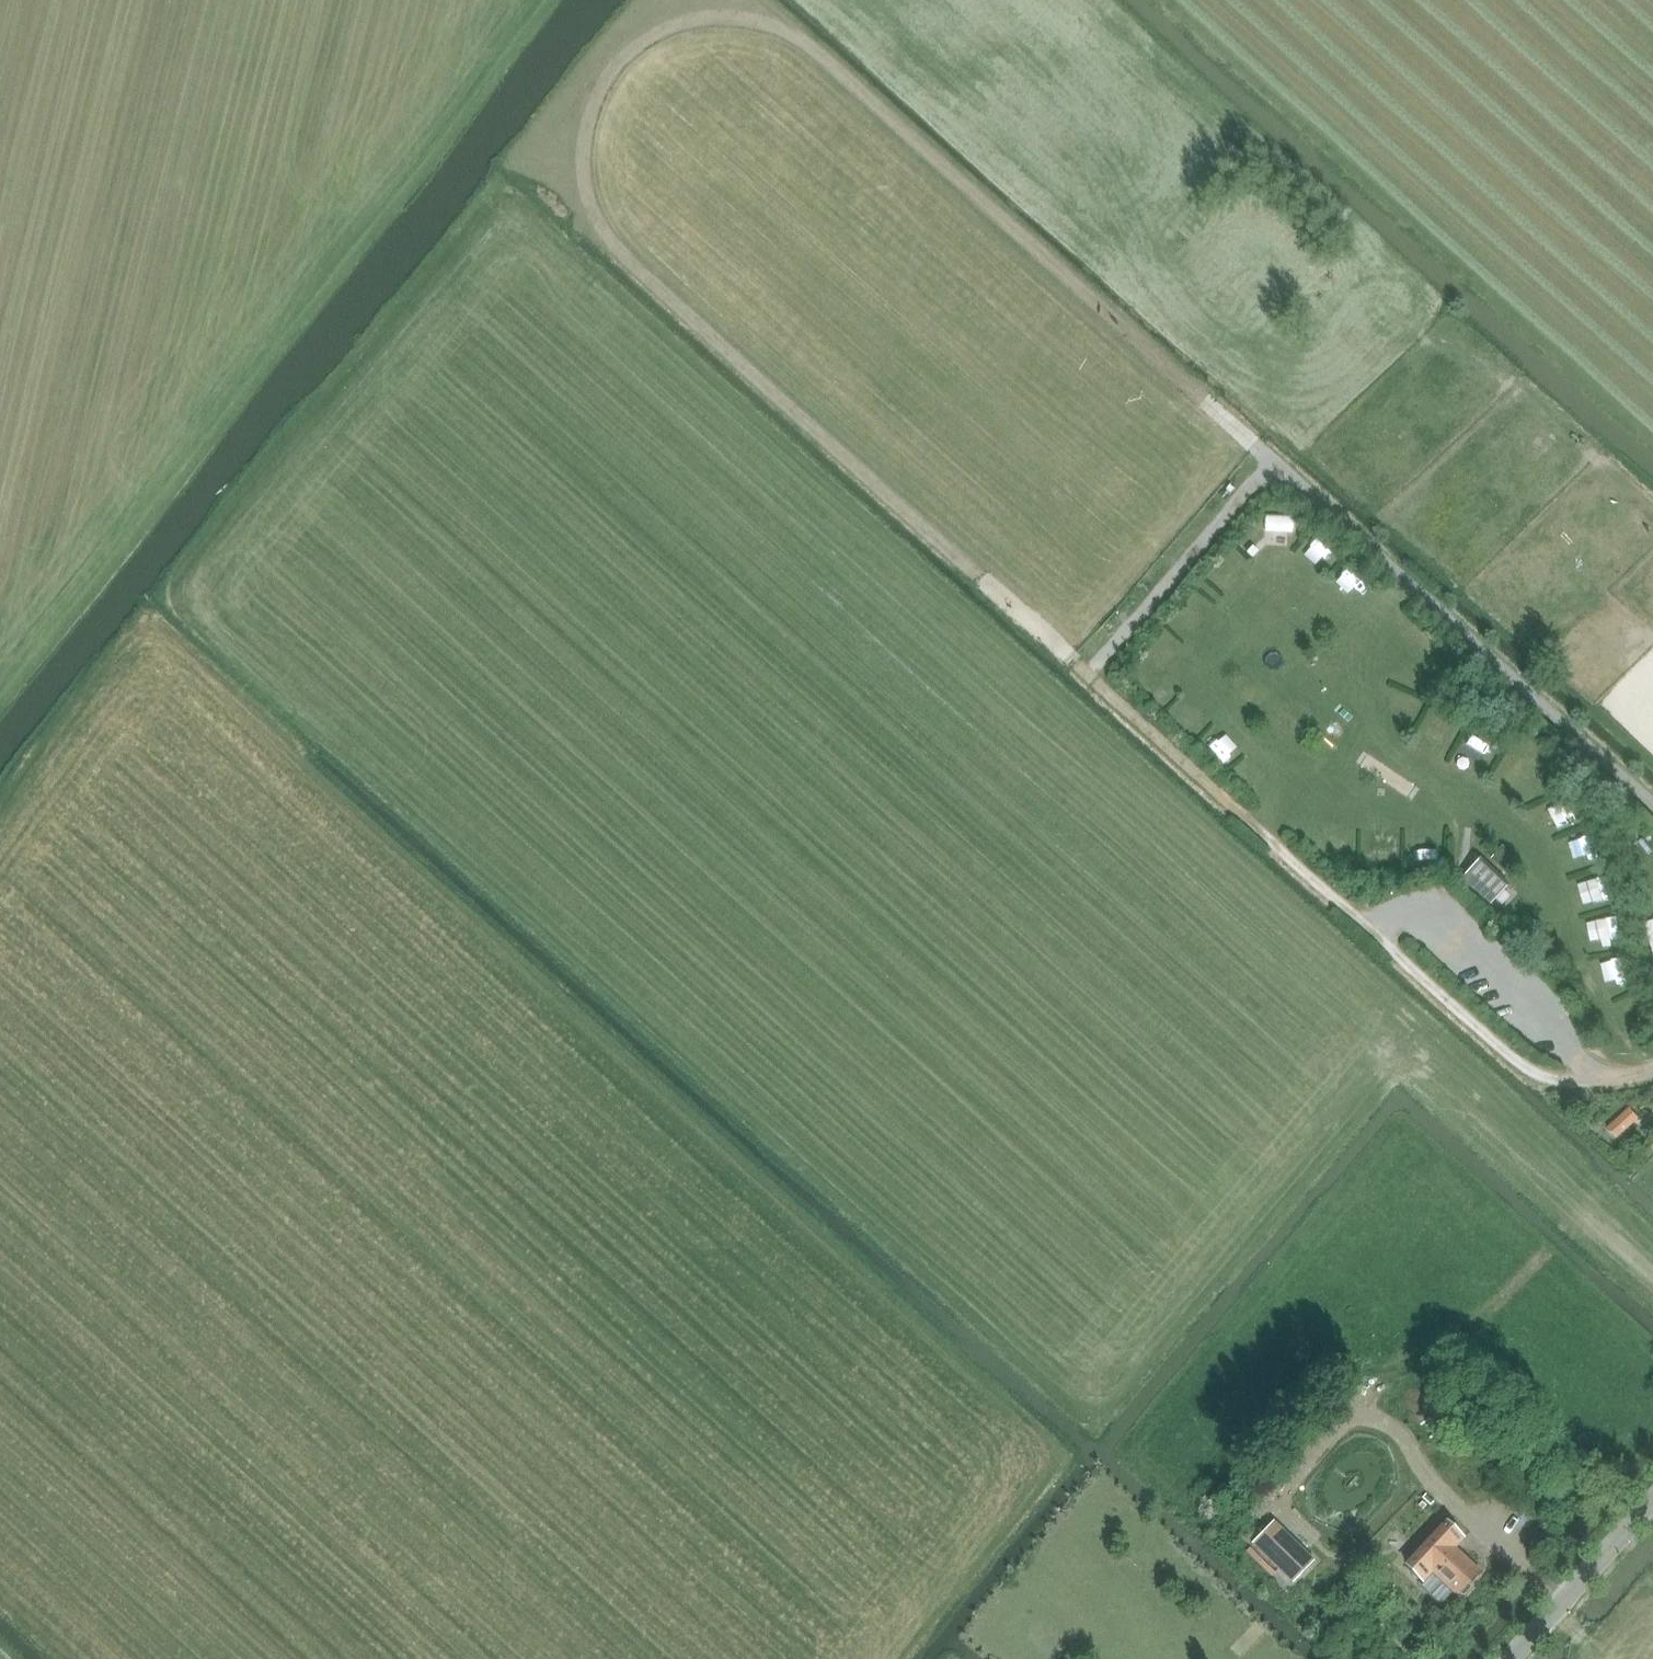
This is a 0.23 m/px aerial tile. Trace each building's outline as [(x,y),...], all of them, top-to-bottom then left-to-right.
[(1250,528),(1278,528),(1279,514),(1251,513),(1250,528)] [(1437,735),(1442,720),(1427,715),(1422,730),(1437,735)] [(1534,780),(1543,769),(1533,760),(1523,771),(1534,780)] [(1530,806),(1535,825),(1553,820),(1549,802),(1530,806)] [(1559,838),(1566,858),(1586,851),(1578,830),(1559,838)] [(1477,864),(1467,874),(1493,898),(1503,888),(1477,864)] [(1578,900),(1597,896),(1593,877),(1574,881),(1578,900)] [(1584,938),(1602,936),(1600,921),(1583,922),(1584,938)] [(1597,990),(1613,987),(1606,959),(1590,963),(1597,990)] [(1279,1581),(1301,1558),(1259,1518),(1237,1540),(1279,1581)] [(1447,1522),(1406,1565),(1423,1581),(1432,1572),(1456,1595),(1459,1593),(1463,1595),(1469,1588),(1468,1584),(1479,1572),(1455,1548),(1464,1539),(1447,1522)]
